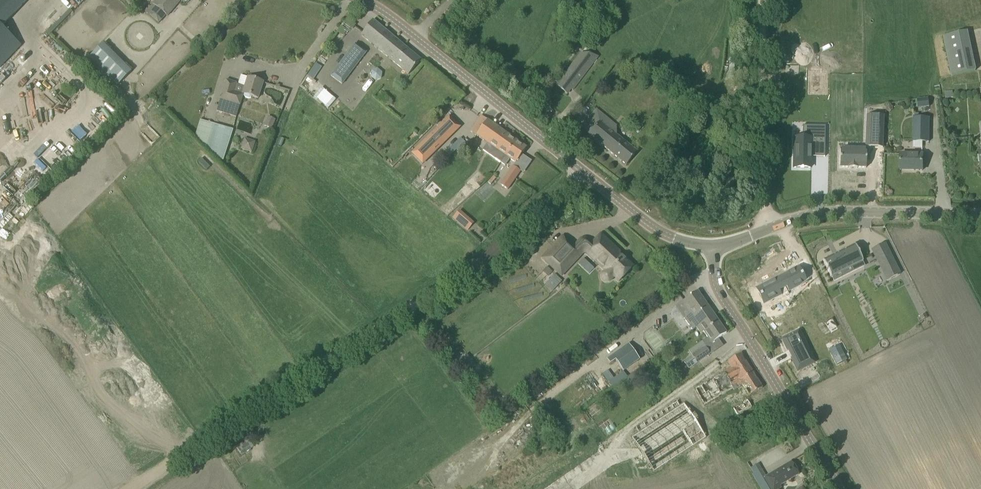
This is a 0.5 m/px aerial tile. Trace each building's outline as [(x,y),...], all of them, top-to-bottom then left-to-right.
[(1,27),(2,27),(28,0),(0,0),(0,26),(1,27)] [(145,12),(158,23),(166,15),(167,15),(180,0),(154,0),(152,3),(153,4),(145,12)] [(360,35),(408,75),(421,60),(373,20),(360,35)] [(0,26),(0,69),(21,46),(2,28),(2,27),(1,27),(0,26)] [(943,36),(951,76),(977,70),(968,31),(943,36)] [(89,58),(117,86),(131,72),(103,44),(89,58)] [(331,76),(342,84),(366,52),(355,44),(331,76)] [(560,81),(556,86),(567,94),(571,89),(573,90),(593,63),(580,53),(560,81)] [(315,64),(307,76),(313,80),(321,68),(315,64)] [(370,76),(379,80),(382,72),(373,68),(370,76)] [(826,73),(816,73),(815,81),(809,81),(809,93),(815,93),(826,94),(826,73)] [(258,99),(263,82),(241,75),(238,85),(236,84),(236,83),(226,80),(216,111),(236,117),(243,94),(245,97),(249,98),(251,98),(251,97),(258,99)] [(944,92),(945,99),(953,98),(952,91),(944,92)] [(917,99),(918,109),(930,107),(929,97),(917,99)] [(615,132),(619,127),(597,110),(582,128),(626,165),(637,152),(615,132)] [(867,115),(865,147),(883,148),(885,116),(867,115)] [(264,125),(271,128),(275,119),(268,116),(264,125)] [(449,116),(417,148),(428,159),(460,127),(449,116)] [(481,116),(470,131),(505,156),(501,162),(505,165),(509,159),(515,164),(526,148),(481,116)] [(912,142),(930,142),(930,117),(912,117),(912,142)] [(224,154),(232,129),(199,119),(191,144),(224,154)] [(796,139),(796,168),(812,168),(813,145),(827,145),(827,126),(804,126),(804,139),(796,139)] [(243,137),(239,149),(250,152),(254,141),(243,137)] [(841,150),(840,168),(849,168),(849,169),(858,169),(866,169),(867,151),(841,150)] [(901,153),(900,169),(901,169),(912,169),(912,171),(923,171),(923,161),(923,153),(901,153)] [(500,184),(507,189),(520,170),(513,165),(500,184)] [(481,175),(475,181),(479,185),(485,178),(481,175)] [(659,196),(664,199),(667,195),(663,191),(659,196)] [(467,231),(474,223),(459,209),(451,217),(467,231)] [(601,277),(601,278),(601,279),(602,279),(602,280),(603,281),(603,282),(604,282),(605,282),(606,283),(607,283),(608,283),(609,282),(610,282),(611,282),(611,281),(614,278),(618,282),(633,267),(619,253),(620,252),(601,234),(592,243),(589,240),(588,239),(587,239),(586,239),(584,238),(583,239),(582,239),(581,239),(580,240),(576,244),(577,245),(575,248),(562,236),(542,258),(562,277),(584,253),(604,271),(601,274),(601,275),(601,276),(601,277)] [(823,260),(823,261),(831,277),(831,276),(830,274),(831,273),(841,268),(842,271),(852,266),(862,261),(863,261),(855,245),(854,245),(823,260)] [(886,260),(876,266),(888,289),(899,284),(886,260)] [(798,265),(756,286),(763,300),(780,291),(778,288),(786,284),(787,288),(805,279),(798,265)] [(546,267),(542,271),(547,276),(551,272),(546,267)] [(544,283),(551,290),(559,282),(552,275),(544,283)] [(690,314),(683,318),(692,331),(696,328),(700,334),(703,332),(711,344),(726,333),(697,291),(682,302),(690,314)] [(839,293),(837,294),(842,303),(846,300),(842,293),(840,294),(839,293)] [(832,294),(828,296),(833,307),(838,305),(832,294)] [(798,331),(781,339),(787,351),(789,350),(792,358),(791,358),(797,372),(814,363),(804,342),(798,331)] [(616,359),(623,371),(640,360),(628,343),(606,358),(610,363),(616,359)] [(829,350),(836,365),(846,360),(839,345),(829,350)] [(683,361),(689,369),(710,354),(705,346),(683,361)] [(459,360),(462,365),(471,359),(467,354),(459,360)] [(731,368),(695,388),(704,405),(733,389),(733,390),(742,385),(748,397),(762,388),(741,354),(727,362),(731,368)] [(614,388),(627,377),(621,370),(608,382),(614,388)] [(733,408),(738,416),(752,407),(747,399),(733,408)] [(631,437),(654,472),(706,438),(683,402),(631,437)] [(241,438),(248,450),(253,447),(246,435),(241,438)] [(688,453),(693,462),(704,455),(698,446),(688,453)] [(763,477),(770,488),(778,488),(781,487),(780,485),(799,474),(791,461),(763,477)]
